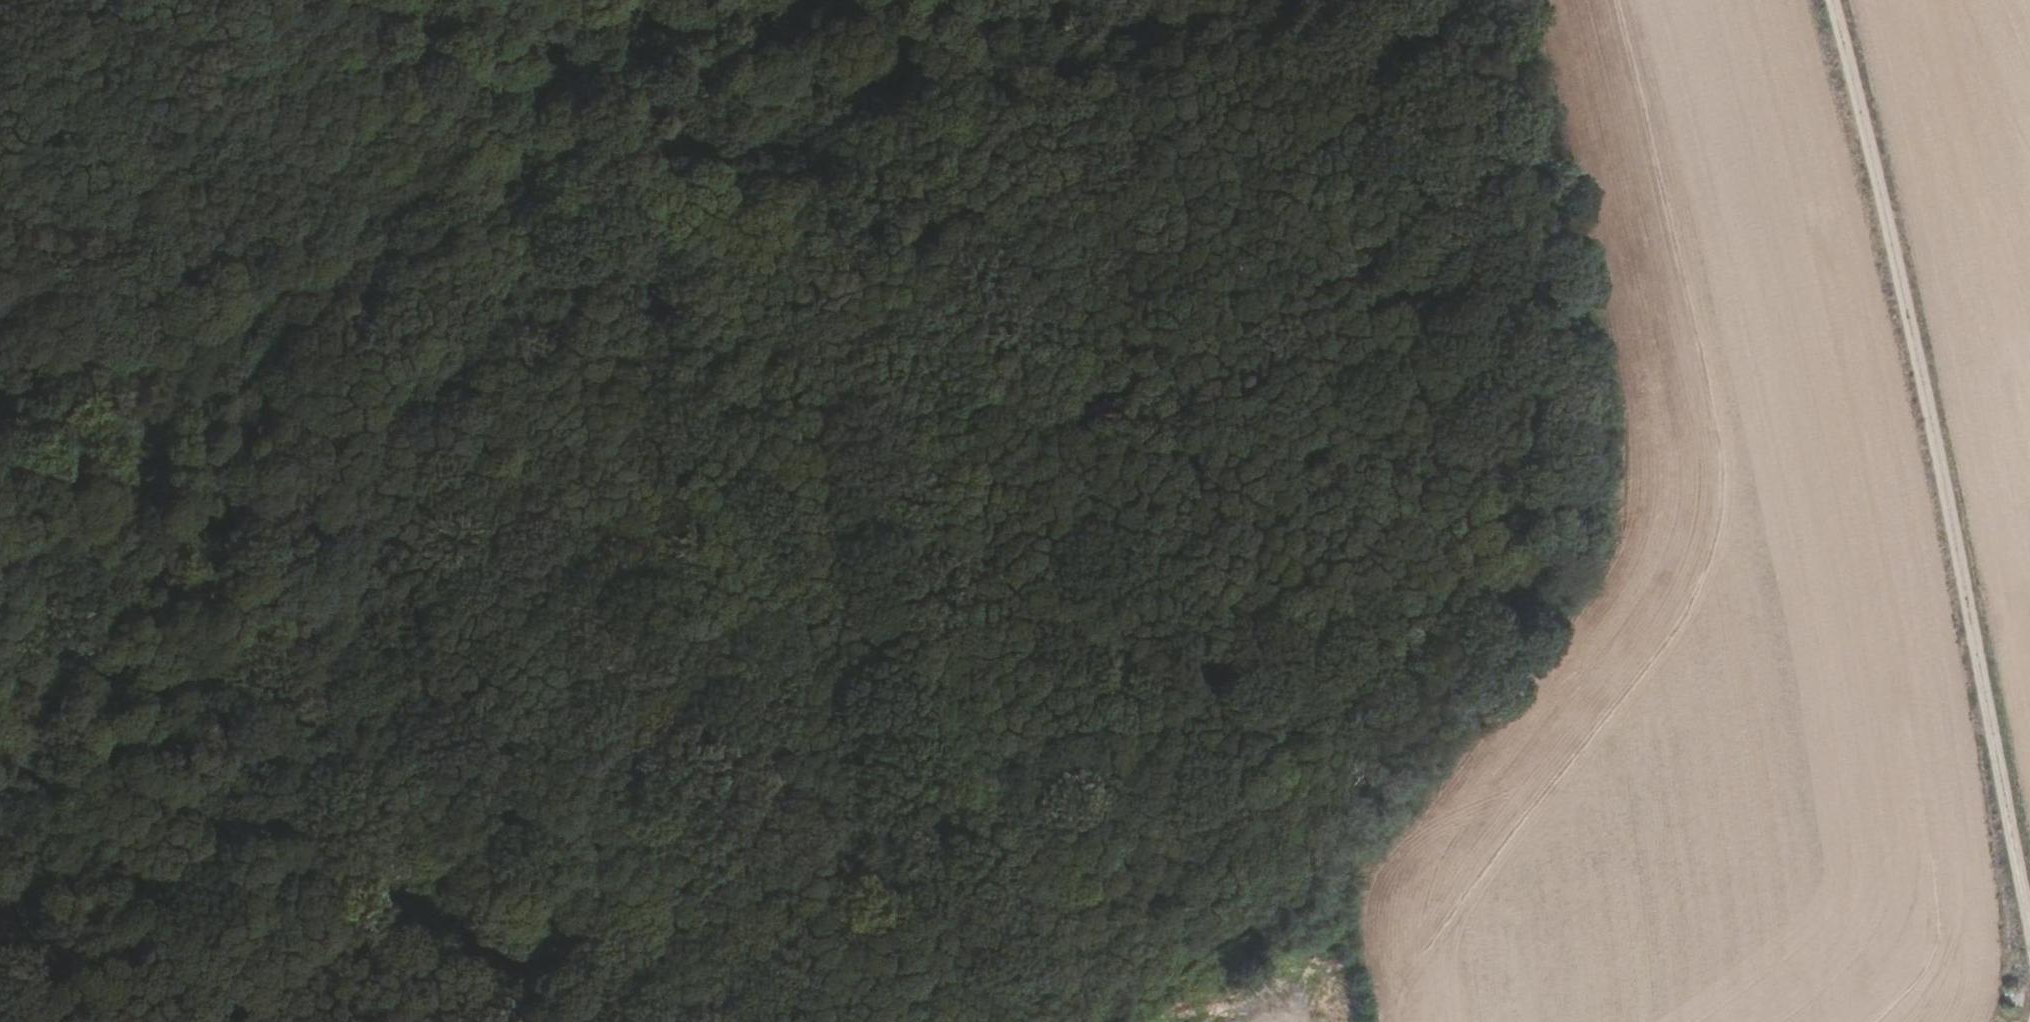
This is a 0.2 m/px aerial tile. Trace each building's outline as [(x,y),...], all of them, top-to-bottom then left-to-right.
[(2011,1004),(2012,989),(1997,989),(1996,1003),(2011,1004)]
